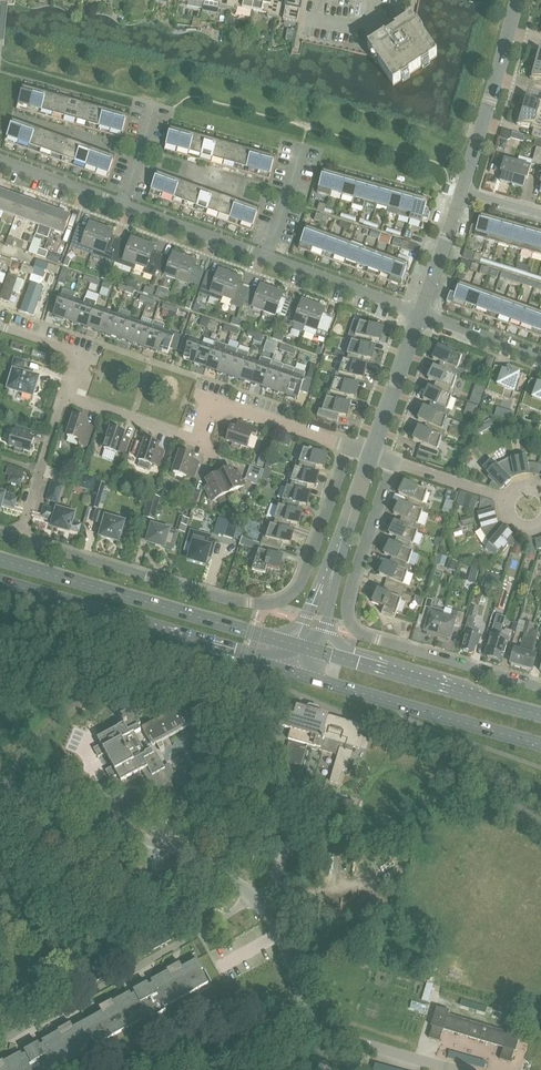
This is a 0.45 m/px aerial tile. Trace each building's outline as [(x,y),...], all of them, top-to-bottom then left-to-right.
[(204,2),(220,4),(219,8),(227,9),(229,0),(204,0),(204,2)] [(227,9),(236,11),(236,8),(252,11),(254,0),(229,0),(227,9)] [(276,19),(280,0),(254,0),(252,11),(268,14),(267,17),(276,19)] [(276,19),(283,21),(297,24),(302,0),(280,0),(276,19)] [(411,18),(409,19),(368,47),(373,55),(371,57),(376,64),(378,63),(393,85),(401,80),(403,82),(410,77),(409,75),(421,67),(423,69),(430,64),(429,62),(437,56),(422,33),(424,32),(419,25),(417,26),(411,18)] [(540,66),(540,51),(539,50),(538,49),(537,51),(535,53),(534,55),(533,57),(532,59),(536,60),(535,65),(540,66)] [(530,80),(531,79),(540,80),(540,66),(535,65),(534,69),(530,68),(530,70),(529,72),(529,75),(530,77),(530,80)] [(29,113),(35,90),(23,87),(17,109),(29,113)] [(47,93),(35,90),(29,113),(40,116),(47,93)] [(52,119),(58,97),(47,93),(40,116),(52,119)] [(540,116),(540,102),(537,101),(526,96),(525,95),(524,97),(523,99),(521,101),(520,103),(519,105),(523,106),(522,111),(540,116)] [(70,100),(58,97),(52,119),(63,123),(70,100)] [(70,100),(63,123),(75,126),(81,103),(70,100)] [(93,106),(81,103),(75,126),(86,129),(93,106)] [(86,129),(98,132),(104,109),(93,106),(86,129)] [(116,113),(104,109),(98,132),(109,135),(116,113)] [(517,125),(518,125),(530,126),(530,127),(534,128),(532,136),(540,138),(540,116),(522,111),(521,115),(517,114),(517,116),(516,118),(516,121),(516,123),(517,125)] [(128,116),(116,113),(109,135),(122,139),(128,116)] [(17,147),(25,124),(13,120),(5,142),(17,147)] [(25,124),(17,147),(28,151),(36,128),(25,124)] [(39,155),(47,133),(36,128),(28,151),(39,155)] [(176,154),(183,131),(171,128),(164,151),(176,154)] [(194,135),(183,131),(176,154),(188,157),(194,135)] [(512,132),(511,139),(523,142),(525,136),(512,132)] [(51,159),(59,137),(47,133),(39,155),(51,159)] [(194,135),(188,157),(199,161),(206,138),(194,135)] [(62,163),(70,141),(59,137),(51,159),(62,163)] [(217,141),(206,138),(199,161),(211,164),(217,141)] [(73,167),(81,145),(70,141),(62,163),(73,167)] [(229,144),(217,141),(211,164),(223,167),(229,144)] [(234,170),(240,148),(229,144),(223,167),(234,170)] [(84,171),(92,149),(81,145),(73,167),(84,171)] [(536,147),(532,161),(532,164),(538,166),(540,155),(540,148),(536,147)] [(240,148),(234,170),(246,174),(252,151),(240,148)] [(96,175),(104,153),(92,149),(84,171),(96,175)] [(252,151),(246,174),(257,177),(264,154),(252,151)] [(500,182),(512,185),(517,164),(497,158),(498,152),(497,152),(494,171),(502,173),(500,182)] [(104,153),(96,175),(107,180),(116,157),(104,153)] [(276,157),(264,154),(257,177),(269,180),(276,157)] [(519,157),(517,164),(512,185),(523,188),(526,180),(527,180),(532,164),(532,161),(519,157)] [(329,197),(336,174),(323,171),(317,193),(329,197)] [(149,195),(161,199),(169,177),(157,173),(149,195)] [(336,174),(329,197),(330,197),(331,192),(342,195),(347,177),(336,174)] [(161,199),(172,203),(180,181),(169,177),(161,199)] [(347,177),(342,195),(354,198),(359,181),(347,177)] [(192,185),(180,181),(172,203),(183,207),(192,185)] [(359,181),(354,198),(352,204),(364,208),(365,202),(370,184),(359,181)] [(370,184),(365,202),(377,205),(382,187),(370,184)] [(183,207),(195,211),(203,189),(192,185),(183,207)] [(388,208),(393,190),(382,187),(377,205),(388,208)] [(195,211),(206,216),(214,193),(203,189),(195,211)] [(393,190),(388,208),(400,211),(405,194),(393,190)] [(10,195),(0,191),(0,211),(4,212),(10,195)] [(206,216),(217,220),(225,197),(214,193),(206,216)] [(399,216),(409,219),(410,219),(416,197),(405,194),(400,211),(399,216)] [(15,217),(22,199),(10,195),(4,212),(15,217)] [(237,202),(225,197),(217,220),(229,224),(237,202)] [(410,219),(427,224),(430,214),(425,213),(428,200),(416,197),(410,219)] [(27,221),(34,203),(22,199),(15,217),(27,221)] [(240,228),(248,206),(237,202),(229,224),(240,228)] [(39,225),(46,208),(34,203),(27,221),(39,225)] [(324,213),(326,208),(326,205),(319,203),(317,210),(324,213)] [(248,206),(240,228),(252,232),(260,210),(248,206)] [(51,230),(57,212),(46,208),(39,225),(51,230)] [(57,212),(51,230),(63,234),(70,217),(57,212)] [(316,213),(314,220),(321,223),(323,216),(316,213)] [(472,226),(470,232),(469,236),(487,241),(493,218),(481,215),(477,227),(472,226)] [(504,221),(493,218),(487,241),(498,244),(504,221)] [(498,244),(510,247),(516,224),(504,221),(498,244)] [(71,246),(92,254),(101,228),(90,224),(88,230),(78,226),(71,246)] [(527,228),(516,224),(510,247),(521,250),(527,228)] [(310,254),(318,231),(306,227),(298,249),(310,254)] [(112,232),(101,228),(92,254),(107,259),(103,271),(104,272),(108,273),(113,261),(115,255),(120,242),(110,238),(112,232)] [(539,231),(527,228),(521,250),(533,254),(539,231)] [(321,258),(330,235),(318,231),(310,254),(321,258)] [(406,231),(404,238),(411,240),(413,233),(406,231)] [(539,231),(533,254),(540,256),(540,231),(539,231)] [(381,234),(379,239),(378,242),(389,246),(392,238),(381,234)] [(321,258),(333,262),(341,240),(330,235),(321,258)] [(113,261),(133,269),(143,243),(132,239),(130,246),(120,242),(115,255),(113,261)] [(401,248),(403,241),(394,239),(392,246),(401,248)] [(352,244),(341,240),(333,262),(344,266),(352,244)] [(410,244),(403,241),(401,248),(408,251),(410,244)] [(154,247),(143,243),(133,269),(134,269),(135,265),(145,269),(144,273),(154,276),(157,270),(161,257),(151,254),(154,247)] [(344,266),(355,270),(363,248),(352,244),(344,266)] [(375,252),(363,248),(355,270),(366,274),(375,252)] [(465,250),(463,257),(480,263),(482,258),(483,256),(465,250)] [(62,256),(48,252),(46,259),(59,263),(62,256)] [(386,256),(375,252),(366,274),(378,278),(386,256)] [(166,276),(177,280),(185,258),(174,254),(171,261),(161,257),(157,270),(167,274),(166,276)] [(389,282),(397,260),(386,256),(378,278),(389,282)] [(2,257),(0,262),(0,264),(11,267),(13,261),(2,257)] [(195,262),(185,258),(177,280),(188,284),(188,282),(199,286),(204,272),(193,268),(195,262)] [(48,264),(37,260),(32,275),(43,279),(48,264)] [(397,260),(389,282),(406,288),(410,278),(404,276),(409,264),(397,260)] [(462,260),(460,267),(470,270),(472,263),(462,260)] [(34,268),(23,264),(20,271),(31,275),(34,268)] [(60,268),(49,264),(46,270),(57,274),(60,268)] [(472,264),(470,271),(477,273),(479,266),(472,264)] [(482,267),(480,274),(488,276),(490,269),(482,267)] [(63,268),(58,282),(65,285),(70,271),(63,268)] [(499,271),(491,269),(489,276),(497,278),(499,271)] [(210,297),(221,301),(230,275),(219,271),(217,277),(207,273),(200,293),(210,297)] [(244,302),(249,289),(239,285),(241,279),(230,275),(221,301),(223,297),(233,300),(231,304),(242,308),(244,302)] [(11,303),(19,280),(10,277),(2,300),(11,303)] [(40,284),(34,281),(23,307),(30,310),(40,284)] [(446,303),(463,309),(472,287),(460,283),(455,295),(450,293),(446,303)] [(249,289),(244,302),(254,306),(253,308),(264,312),(272,290),(261,286),(259,293),(249,289)] [(463,309),(475,313),(483,291),(472,287),(463,309)] [(276,313),(286,317),(290,304),(280,300),(283,294),(272,290),(264,312),(275,316),(276,313)] [(475,313),(486,318),(494,295),(483,291),(475,313)] [(497,322),(505,299),(494,295),(486,318),(497,322)] [(65,319),(66,319),(72,301),(60,297),(54,315),(56,315),(55,318),(64,321),(65,319)] [(86,298),(83,304),(77,323),(84,325),(83,328),(88,329),(89,327),(88,327),(95,308),(97,302),(86,298)] [(497,322),(508,326),(517,304),(505,299),(497,322)] [(83,304),(72,301),(66,319),(73,321),(72,324),(77,325),(77,323),(83,304)] [(300,308),(290,304),(286,317),(283,323),(294,327),(295,323),(305,327),(304,331),(314,305),(303,301),(300,308)] [(520,330),(528,308),(517,304),(508,326),(520,330)] [(324,309),(314,305),(304,331),(315,335),(317,329),(328,332),(333,319),(322,315),(324,309)] [(88,327),(89,327),(95,329),(94,332),(99,333),(100,331),(100,330),(106,312),(95,308),(88,327)] [(520,330),(531,334),(539,312),(528,308),(520,330)] [(117,316),(106,312),(100,330),(100,331),(107,333),(106,335),(111,337),(111,334),(117,316)] [(540,338),(540,312),(539,312),(531,334),(540,338)] [(122,338),(129,320),(117,316),(111,334),(118,337),(117,339),(122,341),(123,338),(122,338)] [(140,324),(129,320),(122,338),(123,338),(129,341),(128,343),(133,345),(134,342),(140,324)] [(154,320),(151,328),(145,346),(152,348),(151,351),(156,352),(157,350),(156,350),(163,331),(165,324),(154,320)] [(350,341),(352,342),(352,341),(370,347),(373,340),(380,342),(383,330),(360,322),(356,335),(353,335),(350,341)] [(134,342),(141,344),(140,347),(145,349),(145,346),(151,328),(140,324),(134,342)] [(175,333),(174,335),(163,331),(156,350),(157,350),(168,354),(170,348),(174,349),(179,334),(175,333)] [(264,335),(256,333),(255,337),(254,340),(261,343),(264,335)] [(184,359),(195,363),(202,345),(190,341),(187,348),(184,347),(182,352),(186,353),(184,359)] [(207,367),(206,367),(206,369),(210,371),(211,368),(218,370),(218,371),(224,352),(227,345),(215,341),(213,348),(207,367)] [(375,349),(370,347),(352,341),(352,342),(347,354),(344,353),(342,360),(343,361),(344,360),(362,366),(364,359),(372,361),(375,349)] [(25,346),(13,342),(11,348),(23,352),(25,346)] [(213,348),(202,345),(195,363),(194,365),(199,367),(200,364),(206,367),(207,367),(213,348)] [(229,374),(238,349),(227,345),(224,352),(218,371),(218,370),(217,373),(222,375),(222,372),(229,374)] [(241,378),(247,360),(250,353),(238,349),(229,374),(228,377),(233,379),(234,376),(240,378),(241,378)] [(438,370),(457,377),(463,379),(466,370),(458,367),(462,356),(439,349),(434,360),(441,363),(438,370)] [(252,382),(251,385),(256,386),(256,384),(263,386),(270,368),(272,360),(261,357),(258,364),(252,382)] [(36,387),(39,378),(23,373),(26,362),(15,359),(12,366),(14,367),(8,390),(33,397),(34,394),(37,395),(39,394),(40,390),(39,388),(36,387)] [(241,378),(240,378),(240,381),(244,382),(245,380),(252,382),(258,364),(247,360),(241,378)] [(263,386),(262,388),(267,390),(268,387),(274,390),(275,390),(283,364),(272,360),(270,368),(263,386)] [(367,368),(362,366),(344,360),(343,361),(339,373),(336,372),(334,379),(335,380),(335,379),(354,385),(356,378),(364,380),(367,368)] [(275,390),(274,390),(274,392),(278,394),(279,391),(286,394),(295,368),(283,364),(275,390)] [(311,364),(306,378),(313,380),(318,366),(311,364)] [(307,372),(295,368),(286,394),(287,394),(286,397),(295,400),(296,397),(298,398),(307,372)] [(452,397),(453,398),(455,391),(452,390),(456,377),(457,377),(438,370),(434,369),(429,380),(436,383),(433,390),(452,397)] [(511,401),(514,392),(519,375),(503,370),(501,375),(495,373),(495,372),(494,372),(488,391),(495,393),(495,394),(502,397),(511,401)] [(327,398),(345,404),(348,397),(355,399),(358,387),(354,385),(335,379),(335,380),(331,392),(328,391),(326,398),(327,398)] [(538,383),(536,389),(529,387),(530,385),(529,385),(523,405),(530,407),(530,408),(540,412),(540,384),(538,383)] [(447,417),(448,418),(450,411),(447,410),(452,397),(433,390),(429,389),(424,400),(431,403),(428,410),(447,417)] [(350,406),(345,404),(327,398),(322,411),(320,410),(317,417),(337,424),(339,416),(347,418),(350,406)] [(447,417),(428,410),(424,409),(419,420),(426,424),(424,431),(442,437),(443,438),(445,431),(442,430),(447,417)] [(76,415),(75,415),(74,415),(72,421),(68,420),(65,429),(69,431),(67,436),(80,441),(79,444),(87,447),(93,427),(86,424),(87,420),(80,417),(80,416),(80,415),(79,415),(78,415),(78,414),(77,414),(76,415)] [(476,428),(479,433),(493,426),(490,421),(476,428)] [(226,439),(227,440),(226,440),(233,443),(231,447),(240,450),(242,446),(248,448),(252,435),(255,436),(258,428),(238,422),(235,429),(231,428),(229,434),(228,435),(227,435),(226,436),(226,437),(226,438),(226,439)] [(33,446),(32,446),(34,439),(30,438),(32,431),(16,427),(15,433),(13,433),(9,446),(15,447),(14,451),(23,454),(24,450),(30,452),(31,451),(32,451),(33,451),(33,450),(33,449),(33,448),(33,447),(33,446)] [(124,432),(117,430),(117,429),(117,428),(116,428),(116,427),(115,427),(114,427),(113,427),(112,428),(111,428),(109,434),(105,433),(102,442),(101,447),(104,448),(104,449),(117,453),(118,452),(125,454),(130,439),(123,437),(124,432)] [(442,437),(424,431),(419,429),(414,441),(421,444),(418,451),(438,458),(440,451),(437,450),(442,437)] [(147,468),(149,464),(152,465),(152,463),(160,466),(165,451),(157,449),(159,444),(152,442),(152,441),(152,440),(151,440),(151,439),(150,439),(149,439),(148,439),(147,439),(147,440),(146,440),(144,446),(140,444),(137,454),(141,455),(137,465),(138,467),(146,469),(147,468)] [(295,468),(314,474),(316,467),(324,469),(327,457),(304,449),(299,462),(296,461),(294,468),(295,468)] [(182,451),(181,451),(179,457),(175,456),(172,465),(175,467),(173,472),(186,477),(187,475),(194,478),(199,463),(192,460),(193,456),(187,453),(186,452),(186,451),(185,451),(184,450),(183,450),(182,451)] [(490,476),(488,478),(493,483),(495,481),(502,489),(505,486),(506,488),(510,483),(509,482),(511,480),(508,477),(514,474),(514,475),(529,472),(526,456),(512,458),(511,457),(496,465),(491,460),(483,469),(490,476)] [(250,465),(248,472),(262,477),(264,470),(250,465)] [(6,474),(11,475),(9,482),(20,485),(22,478),(24,472),(13,469),(8,467),(6,474)] [(219,474),(228,494),(244,486),(238,472),(233,474),(230,468),(224,471),(223,471),(223,470),(222,470),(221,470),(221,471),(220,471),(219,471),(219,472),(219,473),(219,474)] [(319,476),(314,474),(295,468),(291,481),(288,480),(286,487),(287,487),(306,493),(308,486),(316,488),(319,476)] [(213,476),(207,480),(209,486),(205,488),(212,502),(228,494),(219,474),(218,474),(218,473),(217,473),(216,473),(215,473),(214,474),(213,475),(213,476)] [(92,490),(95,479),(80,474),(77,486),(92,490)] [(43,500),(57,504),(63,485),(49,481),(43,500)] [(423,511),(422,512),(424,512),(426,506),(423,504),(428,491),(404,483),(399,495),(407,498),(404,505),(423,511)] [(310,494),(306,493),(287,487),(283,500),(280,499),(277,506),(279,506),(297,512),(300,505),(307,507),(310,494)] [(453,491),(448,489),(447,490),(445,496),(447,499),(455,502),(458,493),(453,491)] [(194,490),(189,504),(196,507),(200,493),(194,490)] [(2,504),(13,507),(16,500),(4,496),(5,494),(1,493),(1,492),(0,491),(0,509),(2,504)] [(150,496),(144,517),(154,520),(160,498),(150,496)] [(418,531),(417,532),(419,532),(421,526),(418,525),(422,512),(423,511),(404,505),(400,503),(394,515),(402,518),(399,525),(418,531)] [(302,513),(297,512),(279,506),(274,519),(271,518),(269,525),(270,525),(289,531),(291,524),(299,526),(302,513)] [(45,508),(43,516),(54,519),(52,526),(69,531),(69,530),(79,532),(81,525),(72,522),(74,514),(66,512),(66,510),(61,509),(61,510),(57,509),(56,511),(45,508)] [(481,529),(480,529),(489,544),(485,549),(494,557),(501,549),(503,550),(508,545),(506,543),(512,535),(510,533),(511,531),(506,527),(505,529),(503,528),(500,531),(497,525),(498,524),(494,510),(477,515),(481,529)] [(95,511),(92,522),(103,525),(100,537),(111,540),(113,542),(115,542),(117,541),(119,542),(124,522),(107,517),(108,515),(95,511)] [(175,530),(185,533),(187,526),(184,525),(186,518),(179,516),(175,530)] [(237,534),(240,527),(240,525),(219,518),(214,533),(236,540),(237,534)] [(413,551),(413,552),(414,553),(416,546),(413,545),(417,532),(418,531),(399,525),(395,524),(390,535),(397,538),(394,545),(413,551)] [(148,542),(164,547),(164,546),(173,549),(178,533),(169,531),(169,530),(152,525),(148,542)] [(263,537),(261,543),(280,550),(283,543),(291,545),(294,532),(289,531),(270,525),(266,538),(263,537)] [(243,537),(240,544),(259,551),(252,570),(265,574),(267,567),(279,570),(282,558),(278,557),(280,550),(261,543),(243,537)] [(194,542),(189,560),(205,564),(207,556),(210,557),(215,541),(209,539),(207,546),(194,542)] [(408,572),(409,573),(411,566),(408,565),(413,552),(413,551),(394,545),(390,544),(385,555),(392,558),(389,565),(408,572)] [(436,564),(445,566),(448,557),(439,554),(436,564)] [(384,586),(404,592),(406,586),(403,585),(408,572),(389,565),(385,564),(380,575),(387,578),(384,586)] [(471,574),(478,576),(480,569),(473,567),(471,574)] [(404,592),(384,586),(382,592),(378,591),(373,603),(384,608),(382,614),(394,619),(401,600),(404,592)] [(502,591),(496,609),(501,611),(507,592),(502,591)] [(436,637),(437,637),(443,616),(444,611),(432,607),(434,600),(427,598),(422,616),(428,618),(425,632),(427,633),(426,635),(436,637)] [(480,631),(474,629),(476,625),(474,623),(478,609),(471,607),(464,632),(467,633),(462,649),(463,650),(464,651),(467,652),(468,651),(474,653),(476,645),(478,646),(480,637),(478,636),(480,631)] [(444,611),(443,616),(437,637),(447,641),(448,638),(450,639),(454,626),(461,628),(465,614),(458,612),(445,608),(444,611)] [(494,658),(502,631),(504,624),(505,624),(506,618),(497,615),(485,656),(487,657),(488,658),(491,659),(492,658),(494,658)] [(525,633),(530,635),(531,630),(533,624),(526,622),(523,633),(525,633)] [(505,632),(502,631),(494,658),(495,659),(496,660),(499,661),(500,660),(502,661),(509,640),(508,640),(511,631),(505,629),(505,632)] [(520,666),(522,667),(529,639),(532,631),(531,630),(530,635),(525,633),(520,650),(515,648),(511,663),(516,665),(516,666),(519,667),(520,666)] [(529,639),(522,667),(523,668),(526,669),(527,668),(532,670),(536,655),(532,654),(536,641),(538,632),(532,631),(529,639)] [(201,717),(192,701),(142,728),(151,744),(201,717)] [(320,748),(319,750),(338,755),(330,782),(338,784),(342,771),(347,772),(352,752),(351,752),(353,747),(360,749),(363,738),(357,736),(360,725),(320,714),(320,711),(318,708),(310,705),(306,707),(306,710),(297,707),(295,716),(283,713),(279,726),(291,729),(288,739),(320,748)] [(121,781),(143,770),(148,767),(144,760),(154,754),(151,750),(146,753),(135,734),(141,731),(138,726),(141,725),(132,708),(119,715),(124,724),(119,726),(119,727),(98,738),(101,745),(94,749),(99,757),(106,753),(113,766),(106,770),(111,779),(118,775),(121,781)] [(293,793),(307,748),(289,743),(276,788),(293,793)] [(156,753),(154,754),(144,760),(148,767),(143,770),(157,796),(166,791),(172,801),(187,793),(176,773),(174,774),(169,765),(164,768),(156,753)] [(331,801),(330,807),(351,813),(353,808),(351,807),(352,802),(335,797),(334,802),(331,801)] [(169,929),(148,940),(154,950),(174,939),(169,929)] [(168,972),(152,980),(151,978),(128,991),(129,993),(113,1002),(112,1000),(99,1007),(102,1012),(73,1028),(71,1023),(58,1030),(59,1032),(43,1040),(42,1038),(19,1051),(20,1053),(4,1062),(3,1060),(0,1062),(0,1069),(56,1069),(55,1068),(99,1044),(101,1047),(104,1046),(102,1042),(146,1018),(147,1021),(166,1011),(164,1008),(208,983),(201,971),(203,970),(197,959),(182,968),(180,963),(167,970),(168,972)] [(95,970),(75,981),(81,991),(100,979),(95,970)] [(428,1003),(411,998),(408,1009),(425,1014),(428,1003)] [(507,1031),(491,1027),(448,1014),(449,1011),(436,1007),(431,1026),(432,1026),(429,1038),(439,1041),(443,1030),(503,1048),(500,1059),(510,1062),(513,1063),(516,1052),(515,1051),(521,1032),(508,1028),(507,1031)]
